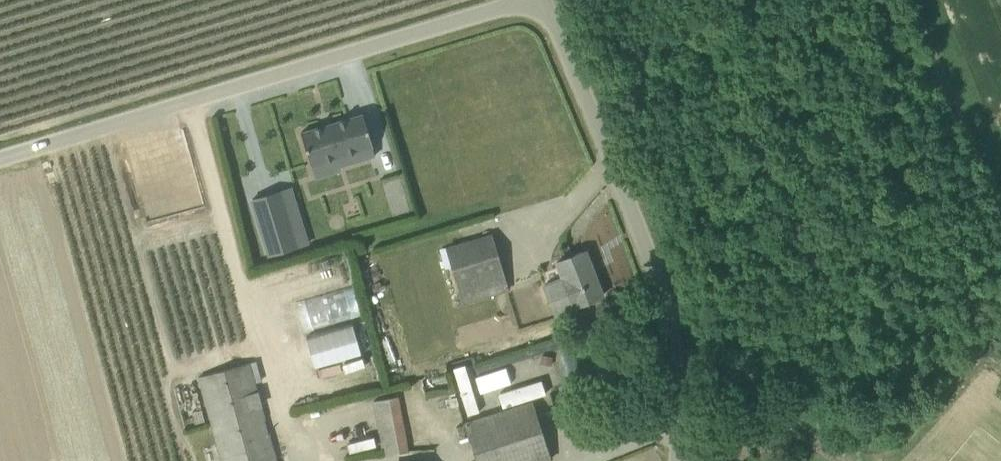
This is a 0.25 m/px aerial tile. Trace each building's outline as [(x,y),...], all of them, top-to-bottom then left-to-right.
[(351,93),(289,112),(299,145),(324,137),(327,146),(363,135),(360,126),(361,126),(351,93)] [(283,189),(250,199),(268,257),(301,246),(283,189)] [(447,248),(463,302),(509,289),(493,234),(447,248)] [(542,283),(554,314),(603,295),(586,251),(557,262),(562,275),(542,283)] [(288,296),(346,286),(341,255),(282,266),(288,296)] [(296,303),(305,330),(361,312),(353,285),(296,303)] [(306,335),(314,365),(361,352),(353,322),(306,335)] [(541,355),(540,364),(551,365),(553,356),(541,355)] [(250,362),(198,377),(222,460),(278,460),(250,362)] [(475,376),(481,392),(512,382),(507,366),(475,376)] [(472,416),(484,413),(471,373),(459,377),(472,416)] [(542,382),(499,395),(504,409),(546,396),(542,382)] [(383,455),(410,450),(400,396),(373,401),(383,455)] [(552,459),(533,402),(465,424),(477,460),(544,460),(552,459)]
